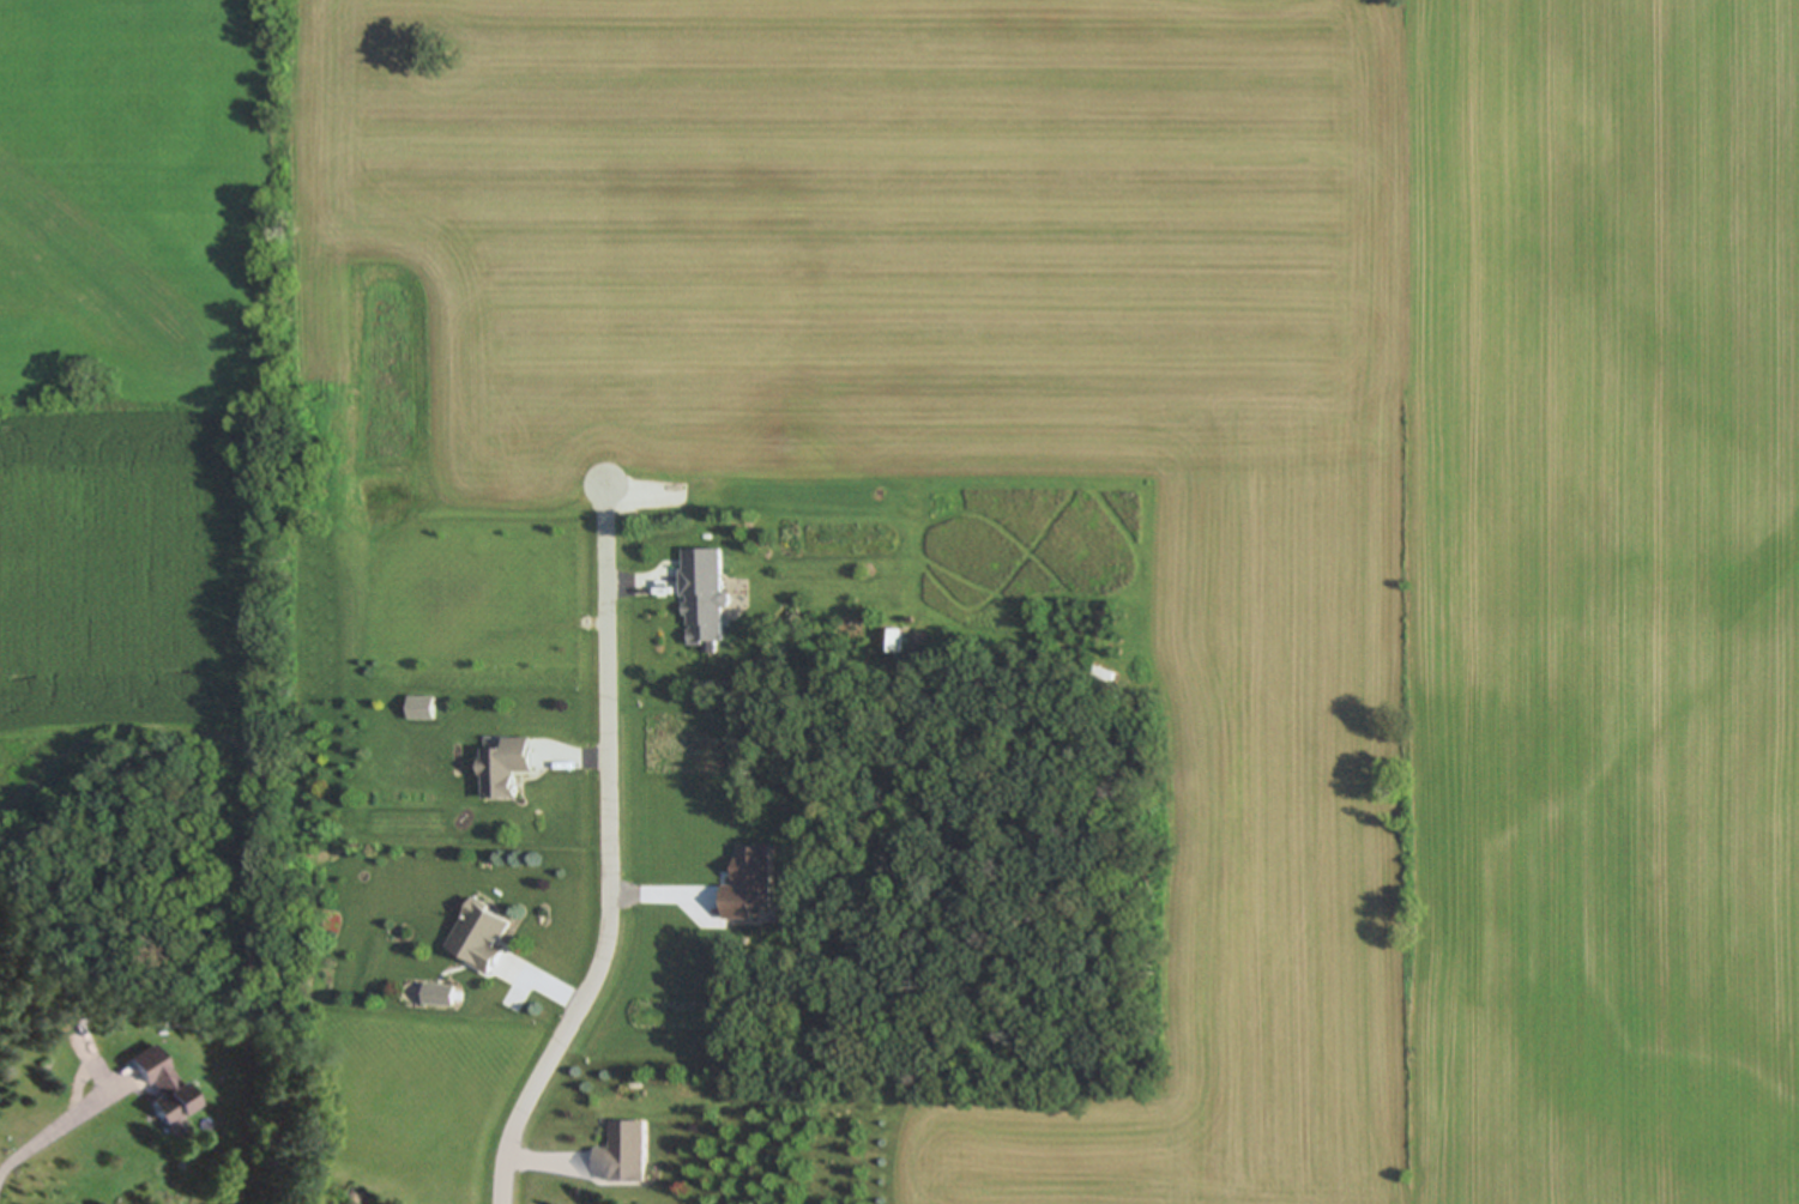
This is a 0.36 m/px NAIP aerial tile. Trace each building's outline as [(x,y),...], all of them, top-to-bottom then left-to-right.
[(724,551),(686,551),(684,647),(723,648),(724,551)] [(532,738),(506,739),(506,748),(483,748),(484,800),(518,800),(517,773),(533,772),(532,738)] [(477,901),(449,950),(495,975),(509,950),(502,946),(517,922),(477,901)] [(193,1111),(157,1045),(129,1059),(151,1101),(147,1103),(161,1127),(193,1111)] [(647,1124),(614,1124),(614,1150),(599,1150),(599,1184),(646,1184),(647,1124)]
